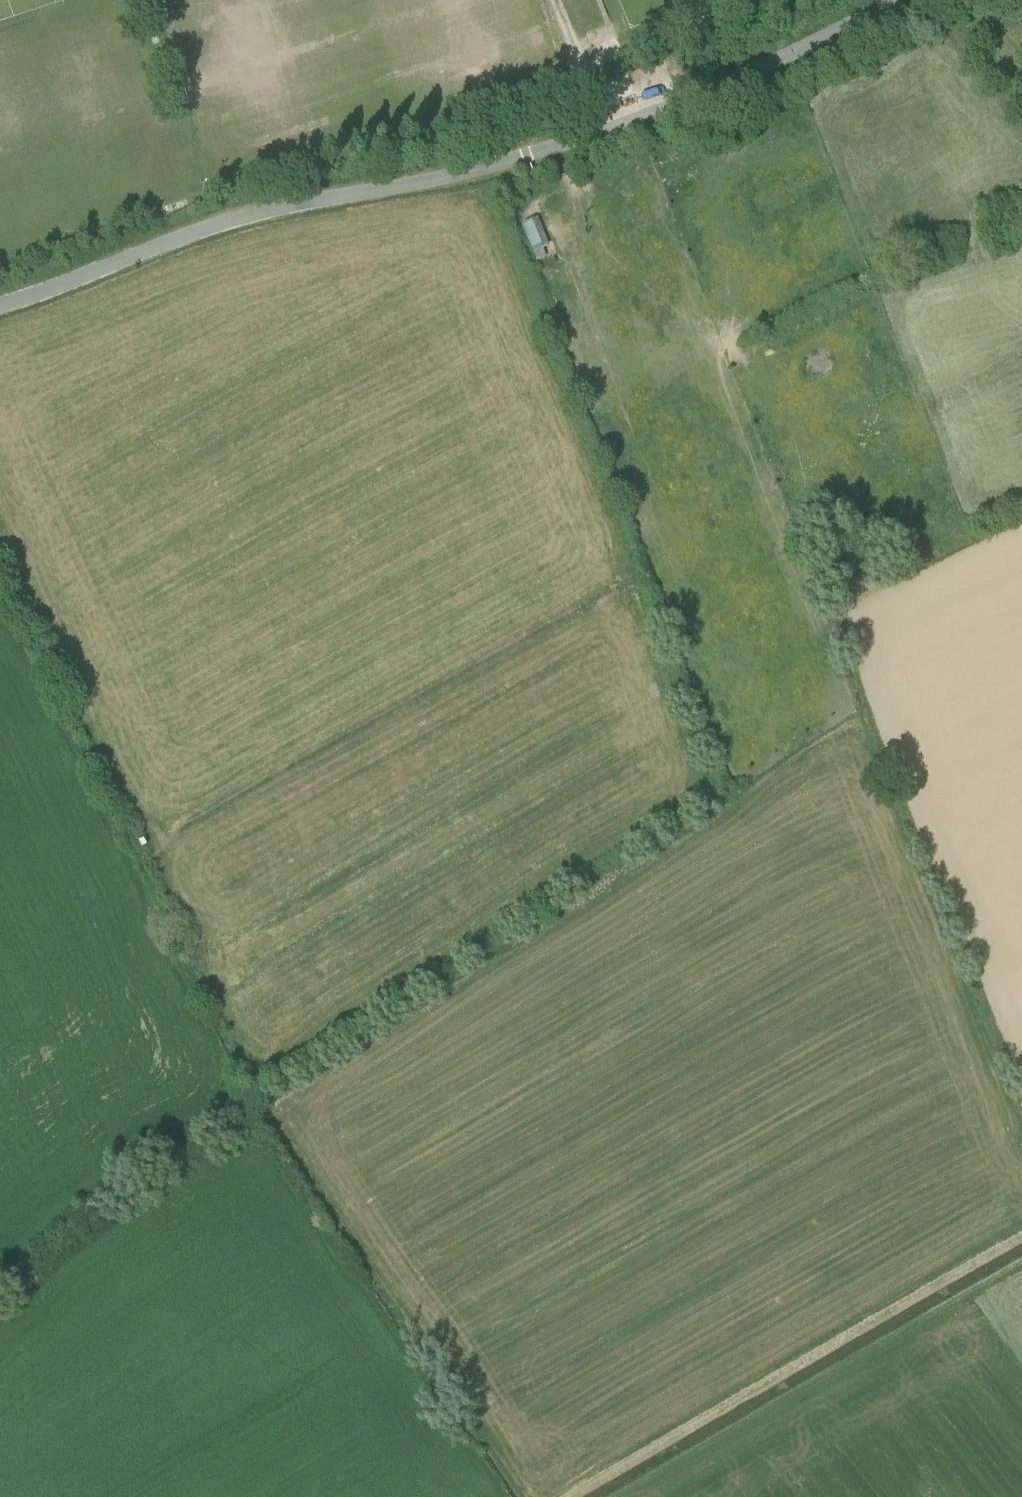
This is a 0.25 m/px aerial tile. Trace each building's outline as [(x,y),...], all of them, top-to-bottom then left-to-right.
[(533,252),(548,246),(536,218),(521,225),(533,252)]
